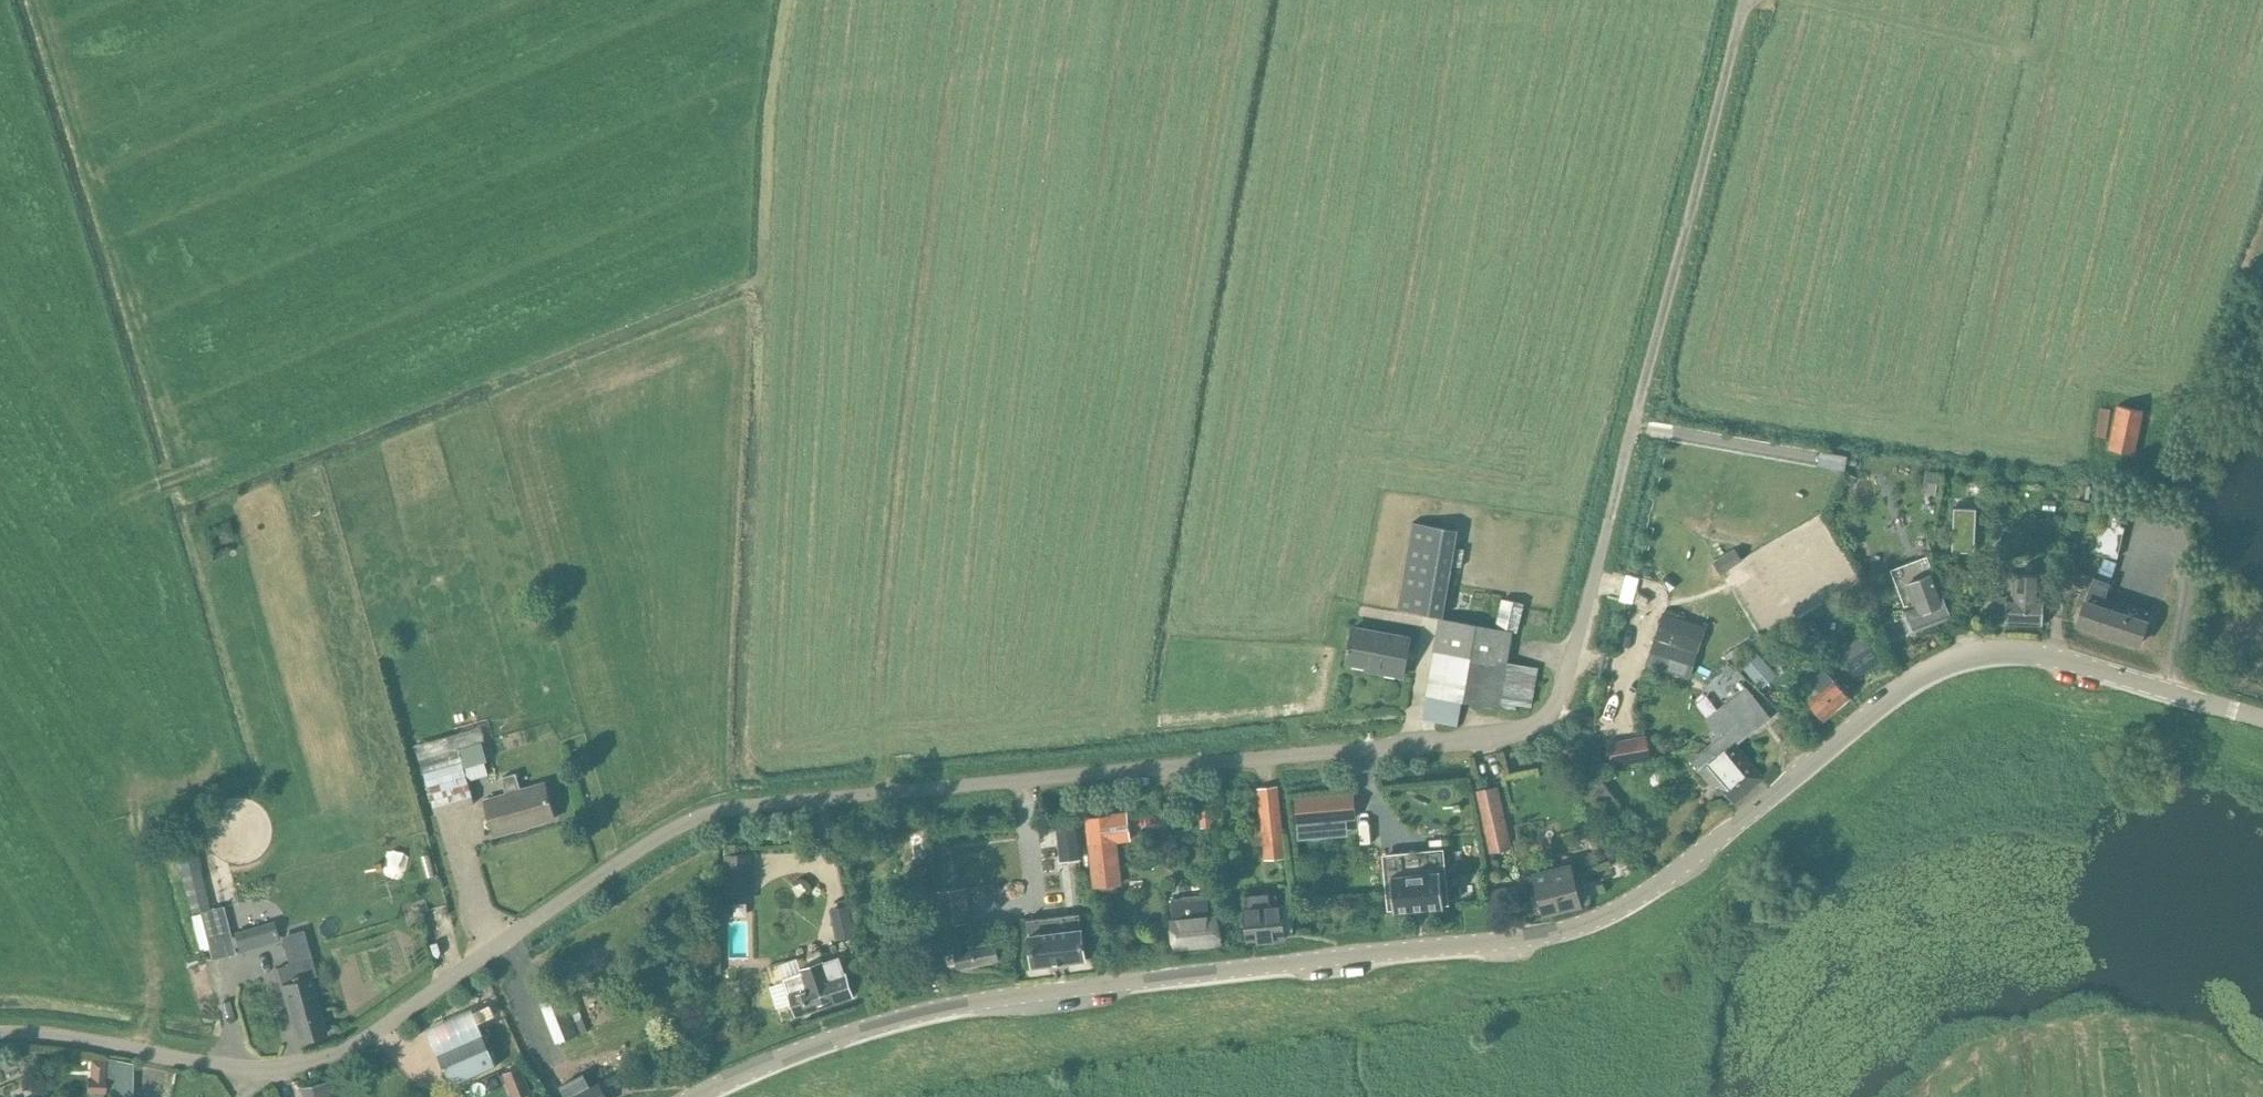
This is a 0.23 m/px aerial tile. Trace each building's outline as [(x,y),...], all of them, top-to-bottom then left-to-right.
[(2135,454),(2144,411),(2117,405),(2109,449),(2135,454)] [(2090,552),(2117,558),(2124,527),(2119,525),(2126,497),(2104,492),(2090,552)] [(1954,508),(1952,551),(1974,552),(1976,509),(1954,508)] [(1398,610),(1443,617),(1458,530),(1412,523),(1398,610)] [(1904,608),(1912,630),(1950,615),(1942,594),(1927,556),(1891,570),(1904,608)] [(2098,579),(2110,583),(2117,562),(2105,558),(2098,579)] [(2005,623),(2042,624),(2043,597),(2043,575),(2011,574),(2011,596),(1996,595),(1996,605),(2006,606),(2005,623)] [(2077,625),(2139,645),(2146,623),(2102,609),(2111,583),(2093,577),(2085,599),(2077,625)] [(1426,695),(1499,709),(1513,632),(1518,633),(1524,603),(1501,599),(1495,628),(1439,617),(1426,695)] [(1379,670),(1403,675),(1410,639),(1354,629),(1348,662),(1380,668),(1379,670)] [(1840,652),(1857,678),(1884,661),(1867,634),(1857,640),(1853,632),(1839,641),(1844,649),(1840,652)] [(1646,665),(1688,679),(1697,652),(1655,638),(1646,665)] [(1760,689),(1778,675),(1758,650),(1741,663),(1760,689)] [(1797,692),(1823,721),(1849,699),(1825,670),(1797,692)] [(1705,748),(1746,794),(1761,779),(1736,745),(1770,716),(1746,687),(1705,720),(1718,737),(1705,748)] [(416,745),(436,815),(475,803),(466,774),(465,768),(488,762),(482,741),(485,741),(481,726),(416,745)] [(1641,760),(1638,736),(1609,741),(1612,764),(1641,760)] [(1717,784),(1735,805),(1746,794),(1705,748),(1691,761),(1714,787),(1717,784)] [(1572,770),(1609,818),(1619,811),(1620,804),(1598,776),(1596,777),(1584,760),(1572,770)] [(486,800),(496,835),(554,818),(544,783),(521,790),(516,773),(501,777),(506,794),(486,800)] [(1475,791),(1490,852),(1510,848),(1509,844),(1502,814),(1495,786),(1475,791)] [(1354,793),(1297,799),(1299,821),(1356,815),(1354,793)] [(1280,810),(1262,813),(1265,840),(1283,838),(1280,810)] [(1079,825),(1057,826),(1059,859),(1080,858),(1079,825)] [(1042,831),(1046,860),(1058,858),(1054,829),(1042,831)] [(1156,852),(1161,847),(1160,842),(1156,838),(1149,845),(1156,852)] [(1091,845),(1095,886),(1097,885),(1103,890),(1114,888),(1119,883),(1121,883),(1117,842),(1091,845)] [(1543,916),(1579,908),(1569,866),(1533,874),(1534,876),(1525,878),(1530,896),(1538,894),(1543,916)] [(199,870),(182,874),(192,914),(200,913),(212,961),(232,956),(219,907),(210,910),(199,870)] [(1390,877),(1393,912),(1443,908),(1440,872),(1390,877)] [(935,876),(937,924),(969,923),(968,886),(946,886),(945,876),(935,876)] [(1487,883),(1491,909),(1520,905),(1517,886),(1493,890),(1491,882),(1487,883)] [(1172,921),(1175,950),(1220,945),(1217,916),(1215,917),(1213,895),(1172,900),(1174,921),(1172,921)] [(1245,909),(1248,944),(1284,940),(1283,932),(1292,930),(1291,916),(1288,917),(1287,904),(1245,909)] [(836,939),(856,934),(849,905),(830,909),(836,939)] [(1032,953),(1035,970),(1085,963),(1083,937),(1080,914),(1029,920),(1032,953)] [(280,941),(274,919),(234,931),(241,953),(280,941)] [(305,931),(290,935),(298,963),(313,959),(305,931)] [(1012,958),(1009,943),(960,953),(959,947),(945,950),(948,967),(956,965),(957,970),(1000,961),(1012,958)] [(298,963),(276,969),(281,985),(298,1042),(326,1034),(310,980),(318,977),(313,959),(298,963)] [(785,980),(797,1016),(853,997),(845,974),(841,962),(805,973),(785,980)] [(540,1003),(556,1043),(587,1030),(571,989),(540,1003)] [(452,1086),(497,1065),(481,1027),(435,1047),(452,1086)] [(515,1096),(517,1096),(529,1092),(520,1067),(505,1073),(515,1096)] [(567,1096),(606,1096),(604,1093),(624,1082),(619,1073),(591,1089),(584,1077),(563,1088),(567,1096)] [(333,1080),(299,1089),(301,1096),(337,1096),(333,1080)]
